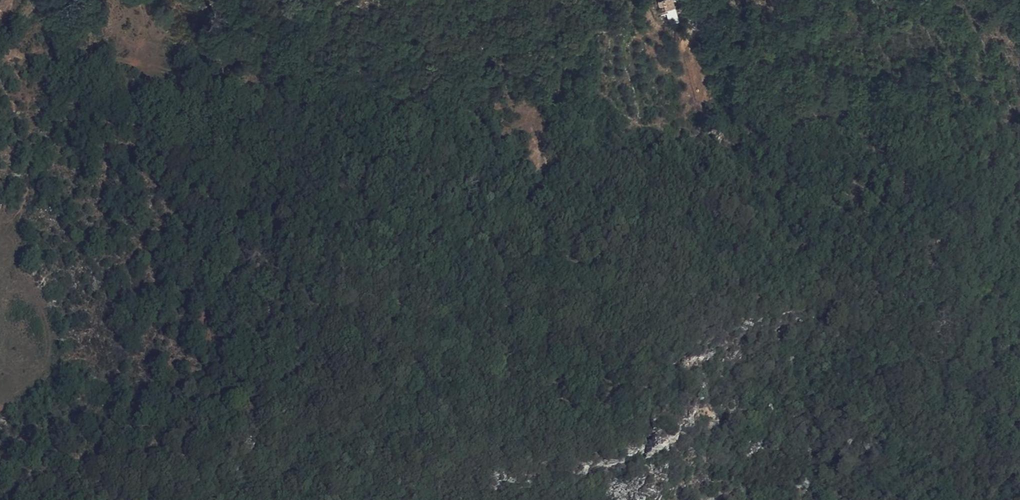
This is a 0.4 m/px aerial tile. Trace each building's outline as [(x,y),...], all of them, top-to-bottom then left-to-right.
[(652,6),(663,34),(686,25),(677,0),(672,0),(652,6)]
